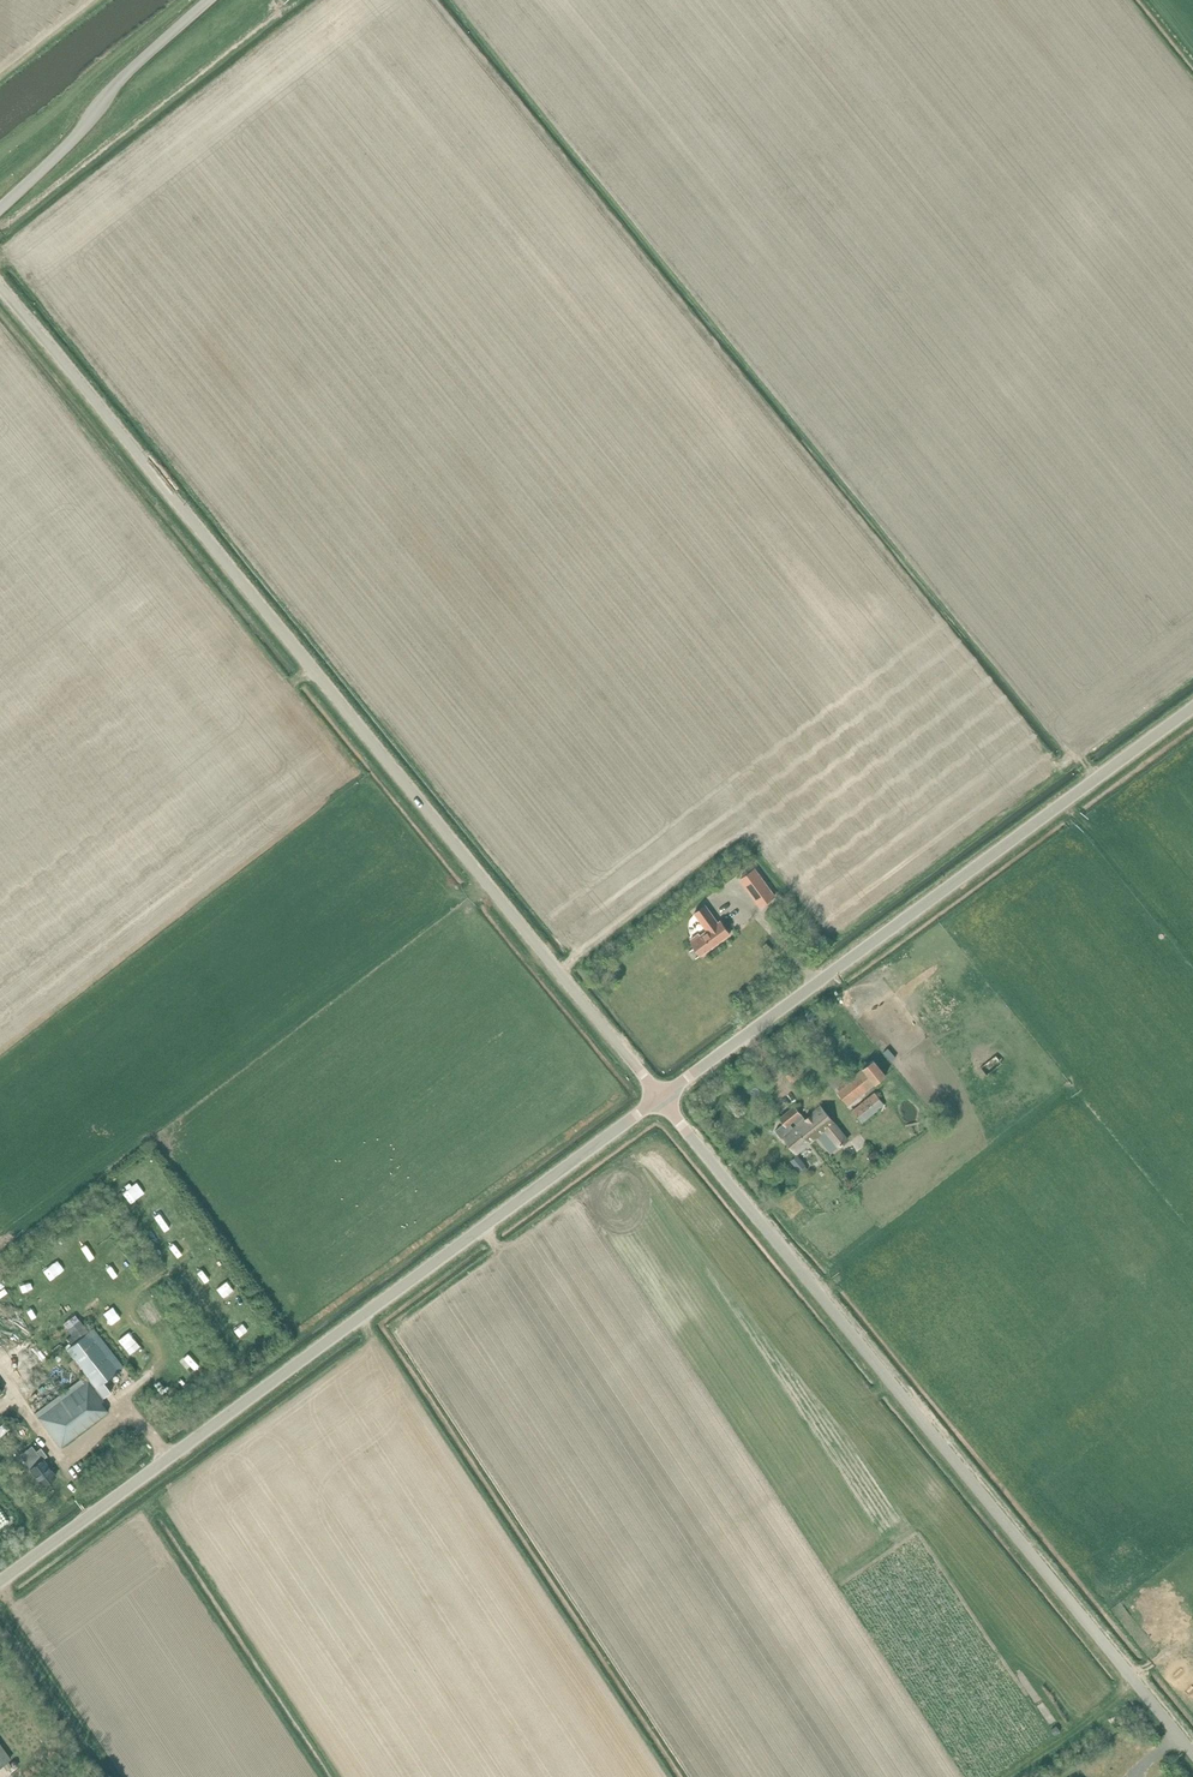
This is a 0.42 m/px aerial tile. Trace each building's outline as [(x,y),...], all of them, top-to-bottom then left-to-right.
[(741,879),(761,905),(774,896),(755,869),(741,879)] [(699,933),(690,939),(691,941),(700,955),(730,933),(720,920),(718,922),(705,904),(694,912),(707,930),(700,935),(699,933)] [(769,952),(772,949),(767,943),(763,946),(769,952)] [(874,1060),(836,1090),(847,1105),(864,1092),(886,1075),(874,1060)] [(826,1079),(836,1090),(847,1081),(837,1069),(826,1079)] [(792,1071),(787,1075),(792,1081),(796,1078),(792,1071)] [(875,1092),(852,1110),(861,1122),(884,1104),(875,1092)] [(783,1136),(796,1153),(816,1136),(830,1153),(847,1140),(821,1107),(794,1128),(790,1123),(794,1120),(797,1124),(806,1118),(796,1105),(780,1118),(784,1124),(776,1131),(781,1137),(783,1136)] [(927,1116),(923,1120),(924,1125),(929,1126),(933,1123),(932,1118),(927,1116)] [(798,1155),(791,1160),(800,1170),(806,1164),(798,1155)] [(72,1336),(66,1340),(70,1345),(88,1332),(80,1320),(67,1329),(72,1336)] [(82,1377),(101,1402),(103,1400),(101,1399),(110,1392),(103,1382),(123,1367),(94,1327),(88,1332),(70,1345),(67,1348),(74,1357),(68,1361),(80,1378),(82,1377)] [(108,1411),(101,1402),(82,1377),(80,1378),(34,1412),(59,1447),(108,1411)] [(9,1429),(4,1422),(0,1425),(0,1437),(9,1429)] [(31,1446),(19,1455),(42,1485),(54,1476),(42,1460),(47,1456),(41,1448),(36,1451),(31,1446)] [(1057,1726),(1051,1730),(1054,1736),(1060,1732),(1057,1726)] [(11,1758),(0,1743),(0,1766),(11,1758)]
